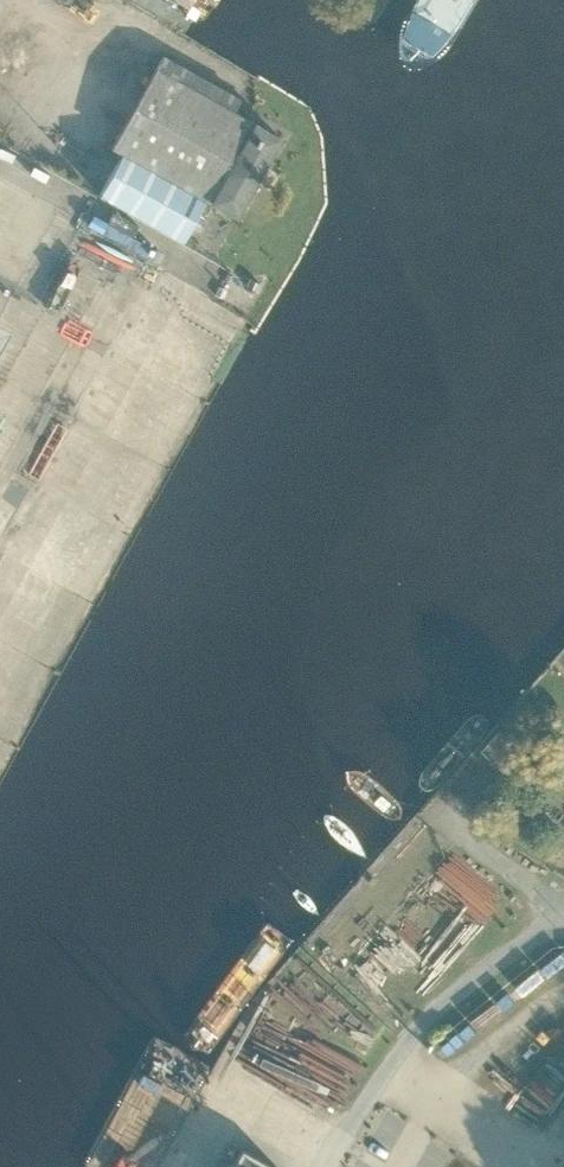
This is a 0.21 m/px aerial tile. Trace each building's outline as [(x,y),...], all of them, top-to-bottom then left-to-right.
[(238,100),(164,58),(106,162),(118,169),(98,206),(187,255),(211,211),(243,229),(289,147),(230,115),(238,100)] [(10,329),(0,324),(0,346),(10,329)]
